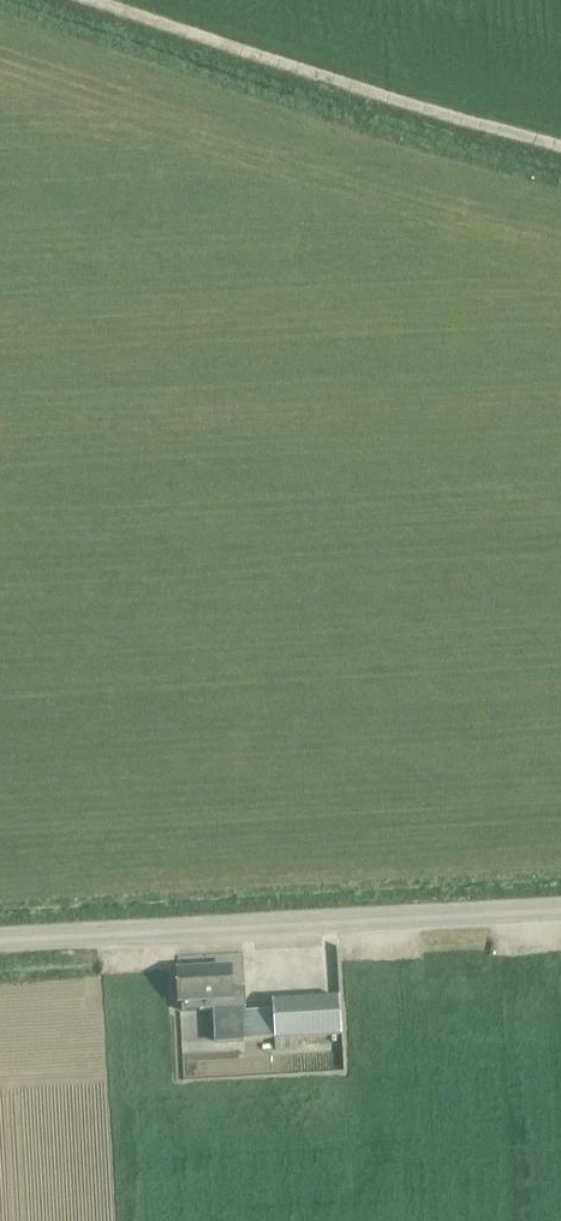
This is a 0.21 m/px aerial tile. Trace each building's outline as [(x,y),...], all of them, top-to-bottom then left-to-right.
[(277,959),(277,965),(289,964),(289,946),(255,947),(255,960),(277,959)] [(231,968),(178,971),(179,1001),(182,1001),(183,1012),(214,1010),(216,1042),(245,1041),(275,1039),(296,1038),(342,1035),(340,997),(273,1001),(273,1010),(246,1012),(246,1009),(245,1005),(245,988),(232,989),(231,968)] [(296,1038),(275,1039),(276,1051),(297,1050),(296,1038)]
